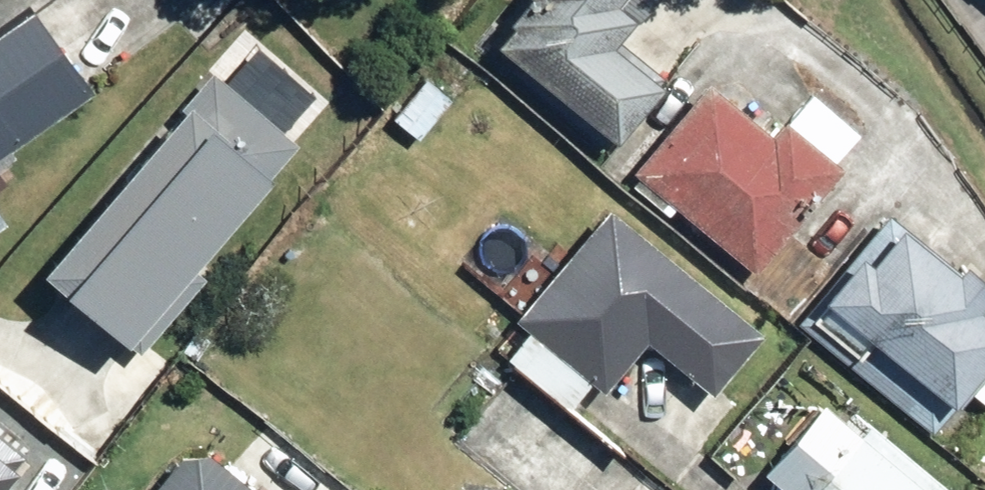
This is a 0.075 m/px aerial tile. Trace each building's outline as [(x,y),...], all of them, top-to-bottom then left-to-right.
[(483,47),(602,145),(655,83),(598,35),(627,0),(522,0),(483,47)] [(31,1),(0,25),(0,146),(90,75),(31,1)] [(290,140),(201,65),(30,268),(140,362),(204,286),(182,267),(290,140)] [(696,79),(622,178),(749,274),(857,130),(803,89),(769,134),(696,79)] [(786,325),(937,433),(984,365),(984,330),(970,319),(984,298),(984,278),(873,198),(786,325)] [(757,329),(601,202),(548,266),(505,230),(464,281),(527,332),(504,359),(559,404),(581,377),(597,390),(642,335),(709,389),(757,329)] [(749,477),(765,489),(946,489),(867,424),(857,436),(814,400),(749,477)] [(147,489),(305,489),(314,479),(256,435),(230,470),(187,437),(147,489)]
